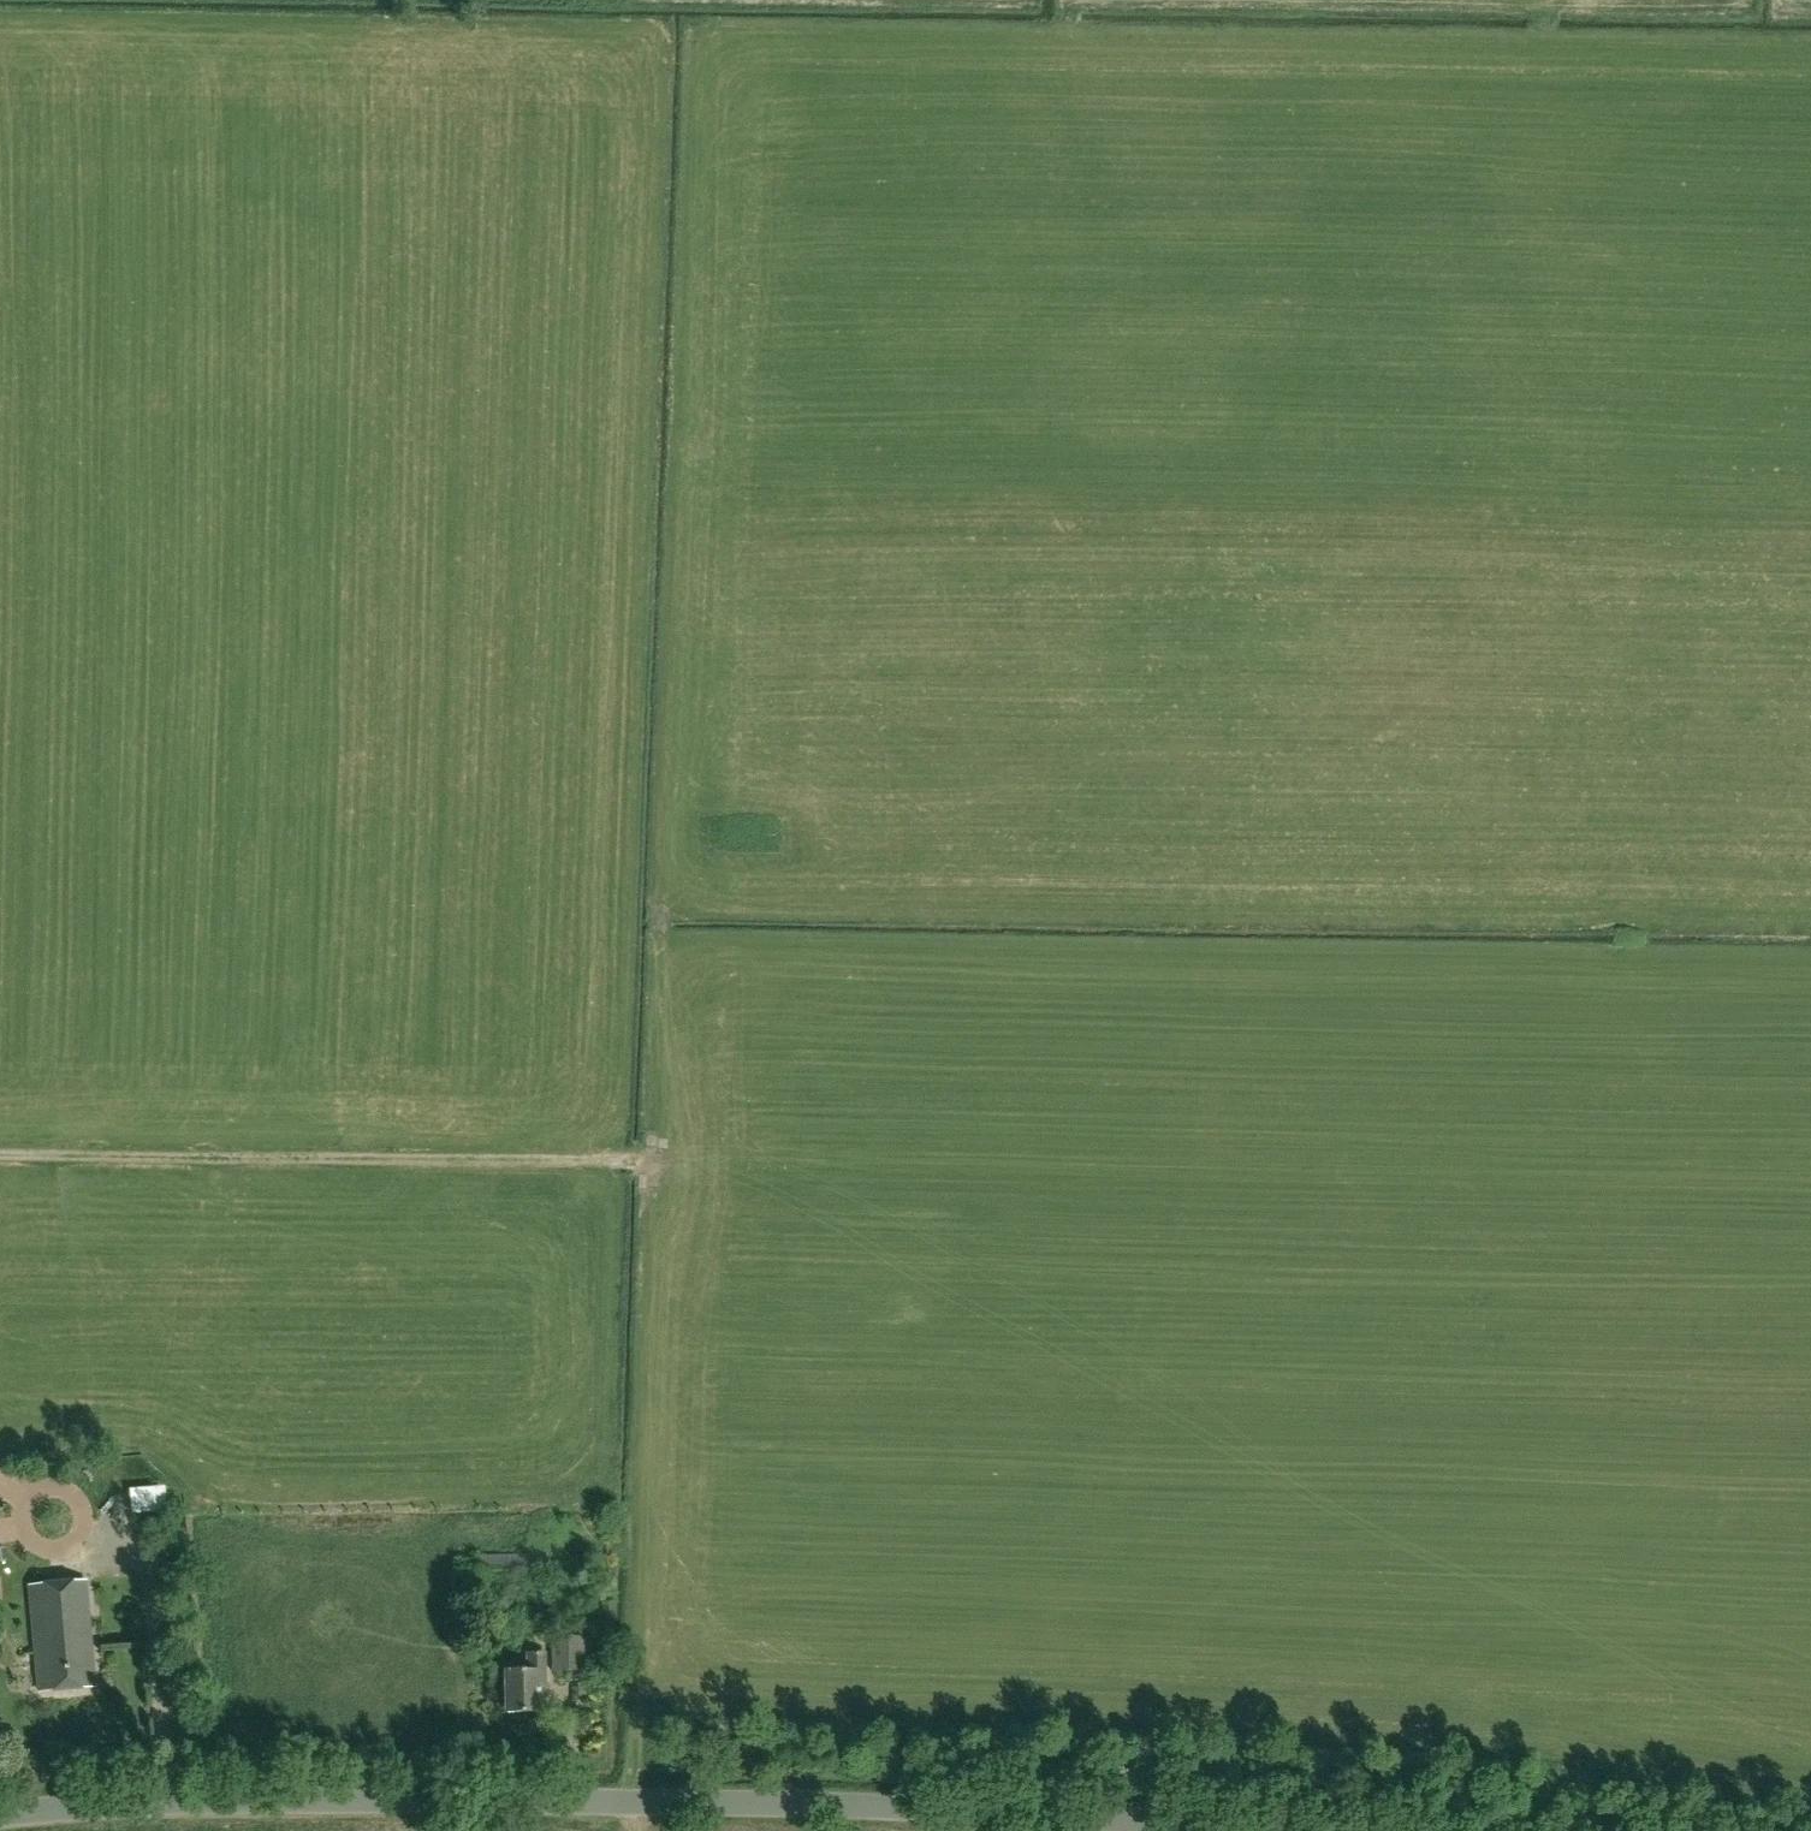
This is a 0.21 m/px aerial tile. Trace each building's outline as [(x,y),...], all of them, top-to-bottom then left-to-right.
[(480,1590),(539,1590),(538,1554),(478,1555),(480,1590)] [(32,1587),(41,1692),(96,1687),(87,1582),(32,1587)] [(553,1671),(586,1671),(584,1639),(552,1639),(553,1671)] [(523,1654),(523,1671),(505,1670),(505,1713),(542,1714),(541,1699),(545,1699),(543,1653),(523,1654)]
